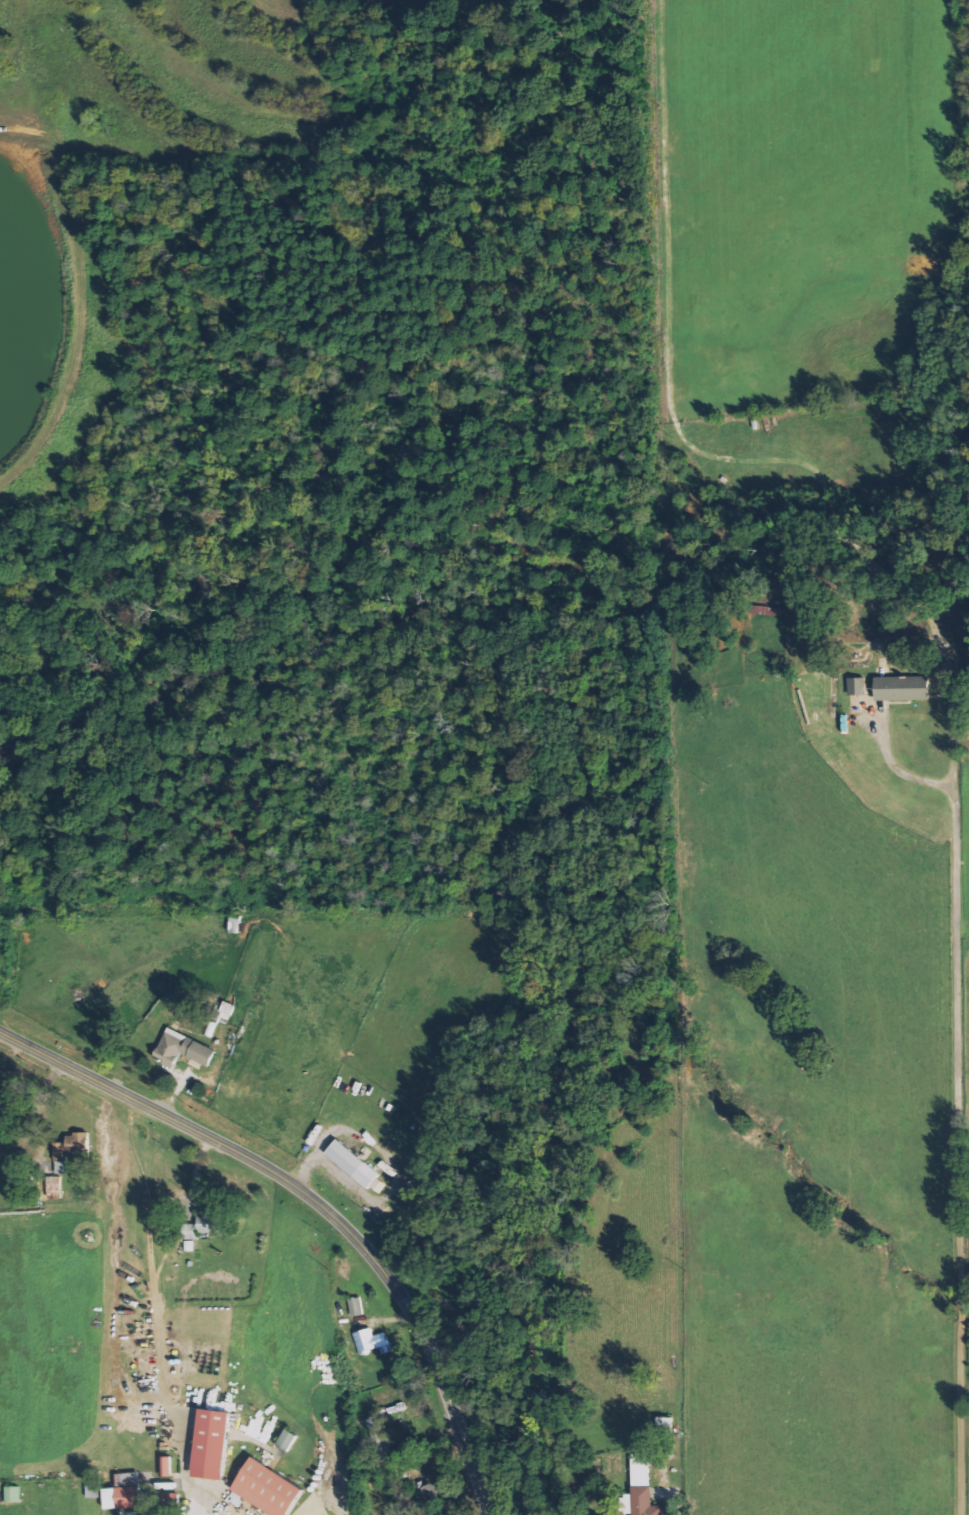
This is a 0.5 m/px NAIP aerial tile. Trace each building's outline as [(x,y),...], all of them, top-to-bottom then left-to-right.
[(806,618),(806,605),(790,604),(789,617),(806,618)] [(930,677),(876,678),(877,701),(930,700),(930,677)] [(849,678),(850,696),(868,695),(867,678),(849,678)] [(218,1050),(168,1029),(155,1060),(176,1068),(181,1055),(211,1067),(218,1050)] [(11,1110),(11,1093),(1,1093),(1,1098),(0,1098),(0,1110),(11,1110)] [(56,1175),(68,1174),(67,1156),(91,1156),(90,1134),(67,1134),(67,1143),(55,1144),(56,1175)] [(327,1154),(369,1189),(381,1174),(339,1139),(327,1154)] [(387,1185),(379,1178),(372,1186),(380,1194),(387,1185)] [(218,1233),(218,1213),(198,1213),(198,1233),(218,1233)] [(197,1240),(197,1225),(187,1224),(186,1239),(197,1240)] [(353,1317),(365,1315),(362,1297),(349,1300),(353,1317)] [(387,1333),(375,1336),(373,1329),(355,1333),(361,1354),(391,1346),(387,1333)] [(194,1477),(225,1481),(232,1413),(201,1410),(194,1477)] [(378,1458),(394,1454),(385,1416),(369,1419),(378,1458)] [(278,1446),(290,1453),(299,1437),(287,1430),(278,1446)] [(665,1506),(652,1507),(651,1454),(632,1455),(634,1514),(665,1514),(665,1506)] [(162,1478),(172,1478),(172,1458),(162,1458),(162,1478)] [(292,1512),(305,1489),(252,1458),(233,1493),(272,1514),(293,1514),(292,1512)] [(106,1510),(142,1508),(140,1473),(117,1474),(118,1489),(105,1489),(106,1510)] [(444,1501),(440,1483),(422,1488),(426,1505),(444,1501)] [(22,1503),(21,1487),(7,1487),(7,1503),(22,1503)]
